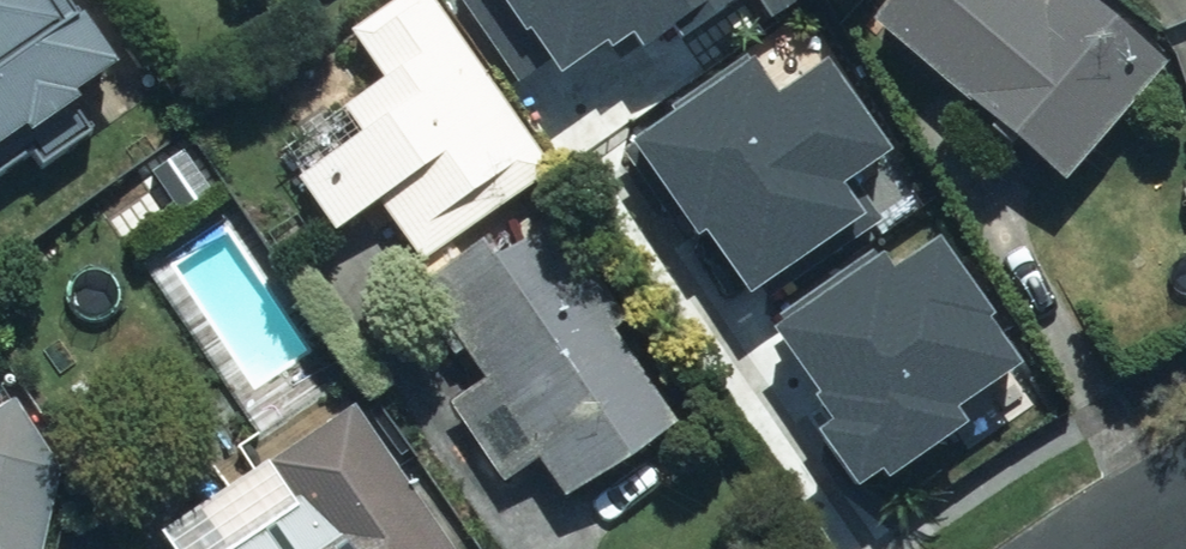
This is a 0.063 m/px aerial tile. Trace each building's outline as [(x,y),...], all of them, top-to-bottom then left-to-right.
[(23,179),(40,200),(117,139),(89,103),(133,68),(79,0),(0,0),(0,198),(23,179)] [(426,0),(412,0),(354,44),(379,77),(339,108),(361,138),(300,184),(339,236),(381,204),(428,266),(555,170),(426,0)] [(512,85),(600,28),(613,47),(663,14),(671,28),(714,0),(456,0),(512,85)] [(868,30),(1064,190),(1168,63),(1091,0),(1050,0),(1045,6),(1037,0),(893,0),(868,30)] [(708,225),(755,292),(879,207),(858,177),(898,150),(828,48),(777,82),(750,44),(623,130),(695,234),(708,225)] [(484,246),(422,292),(487,378),(449,406),(508,484),(537,462),(569,505),(676,425),(612,340),(632,325),(553,220),(497,263),(484,246)] [(810,432),(857,501),(973,422),(963,407),(1026,364),(940,239),(899,267),(884,245),(775,319),(818,382),(809,388),(830,418),(810,432)] [(160,536),(168,548),(447,548),(355,408),(160,536)] [(60,460),(25,413),(0,410),(0,548),(44,548),(60,460)]
